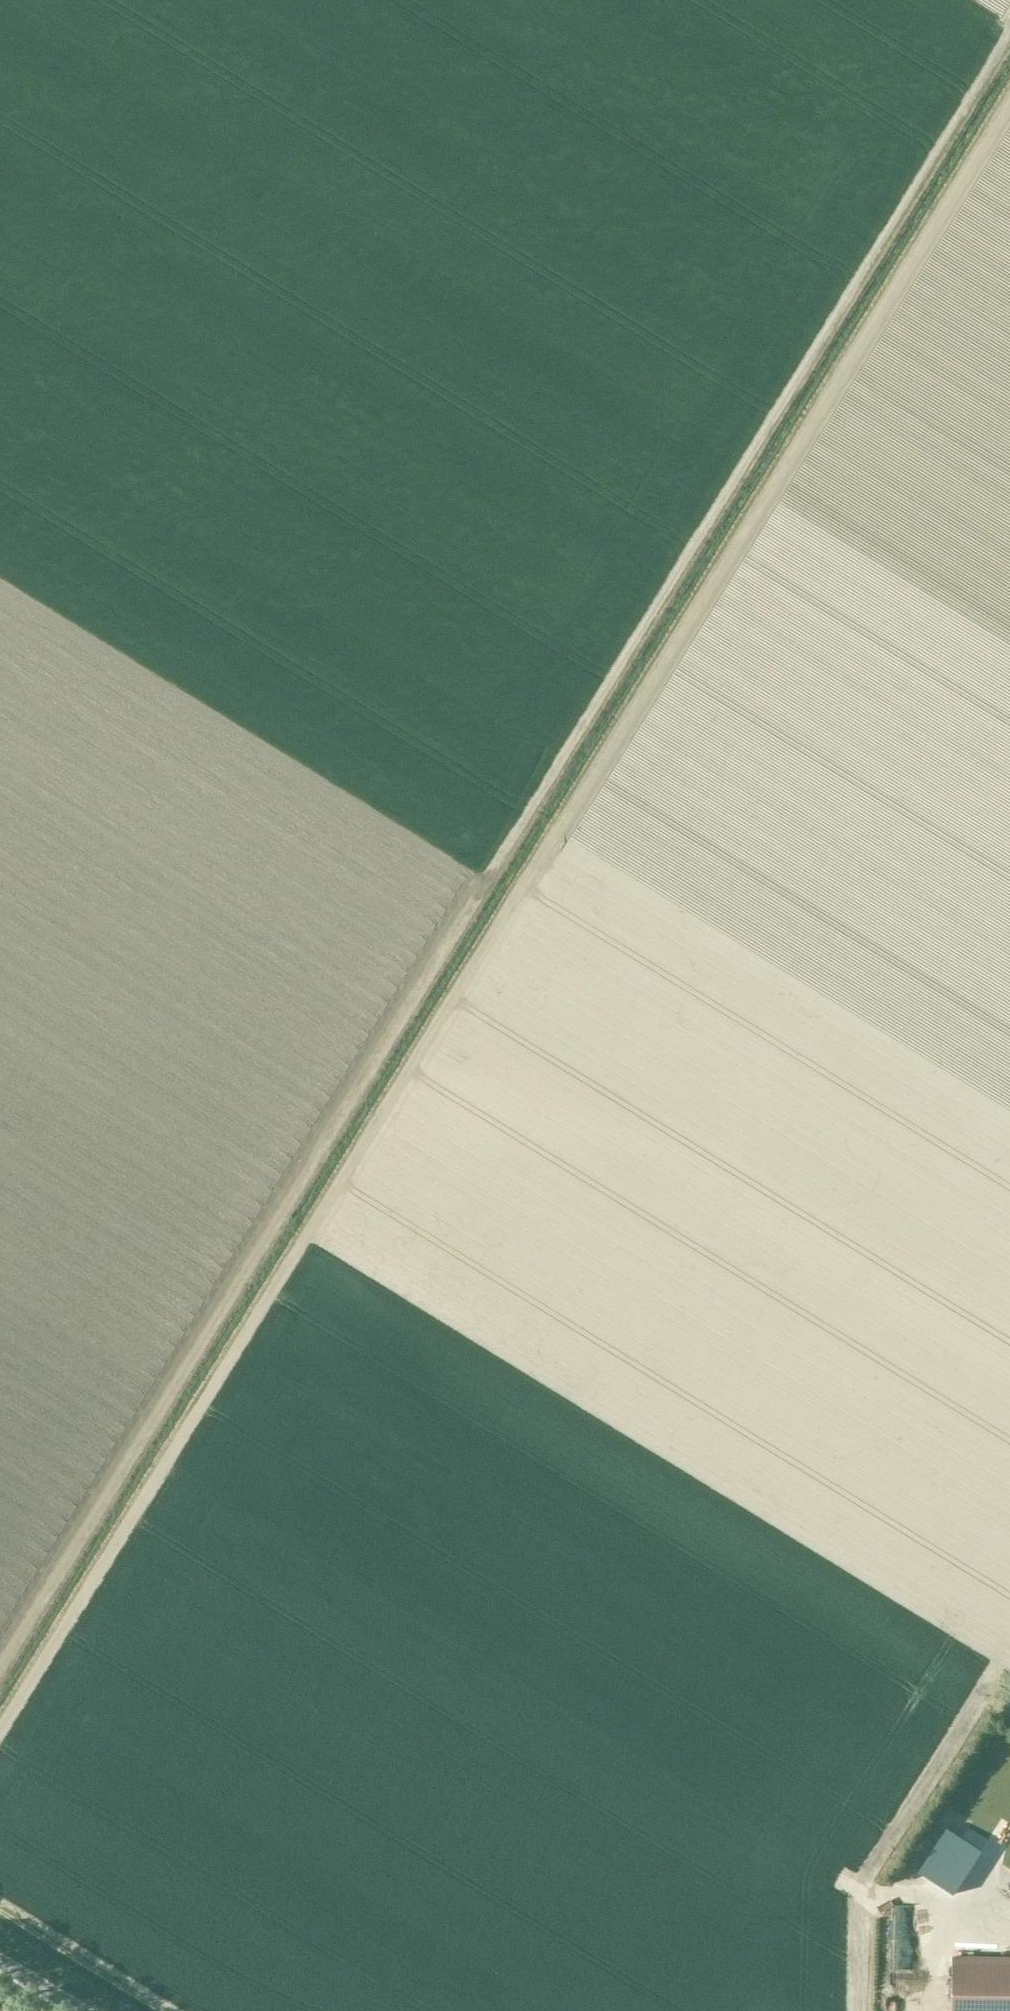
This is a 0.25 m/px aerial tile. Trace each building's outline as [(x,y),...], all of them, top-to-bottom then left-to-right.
[(952,1895),(979,1853),(945,1831),(918,1873),(952,1895)] [(951,1958),(950,2010),(1009,2010),(1009,1959),(951,1958)]
